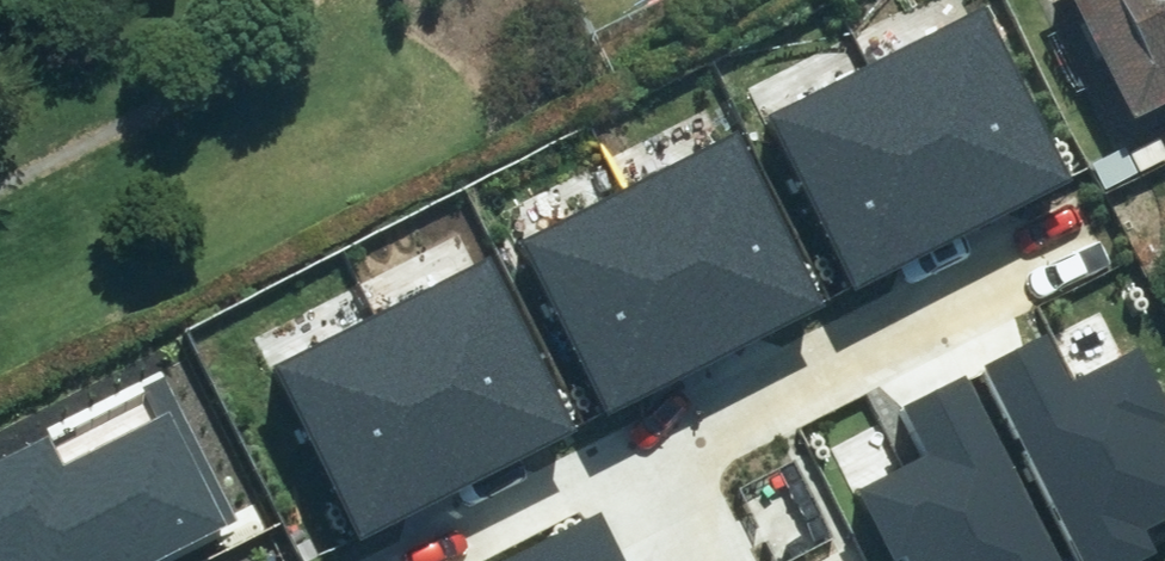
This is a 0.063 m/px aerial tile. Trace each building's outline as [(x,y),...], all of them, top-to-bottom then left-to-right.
[(838,284),(1062,168),(975,0),(957,0),(747,108),(838,284)] [(1109,142),(1164,113),(1164,0),(1037,0),(1109,142)] [(513,234),(604,409),(828,294),(736,118),(513,234)] [(266,351),(357,527),(581,412),(489,236),(266,351)] [(1126,337),(1056,374),(1030,326),(968,359),(1075,560),(1117,560),(1149,544),(1136,518),(1164,502),(1164,458),(1143,416),(1163,406),(1126,337)] [(850,481),(887,550),(907,539),(918,560),(1063,560),(958,363),(895,396),(920,444),(850,481)] [(230,526),(169,405),(66,457),(48,423),(0,447),(0,560),(159,560),(230,526)] [(612,505),(488,560),(637,560),(612,505)]
